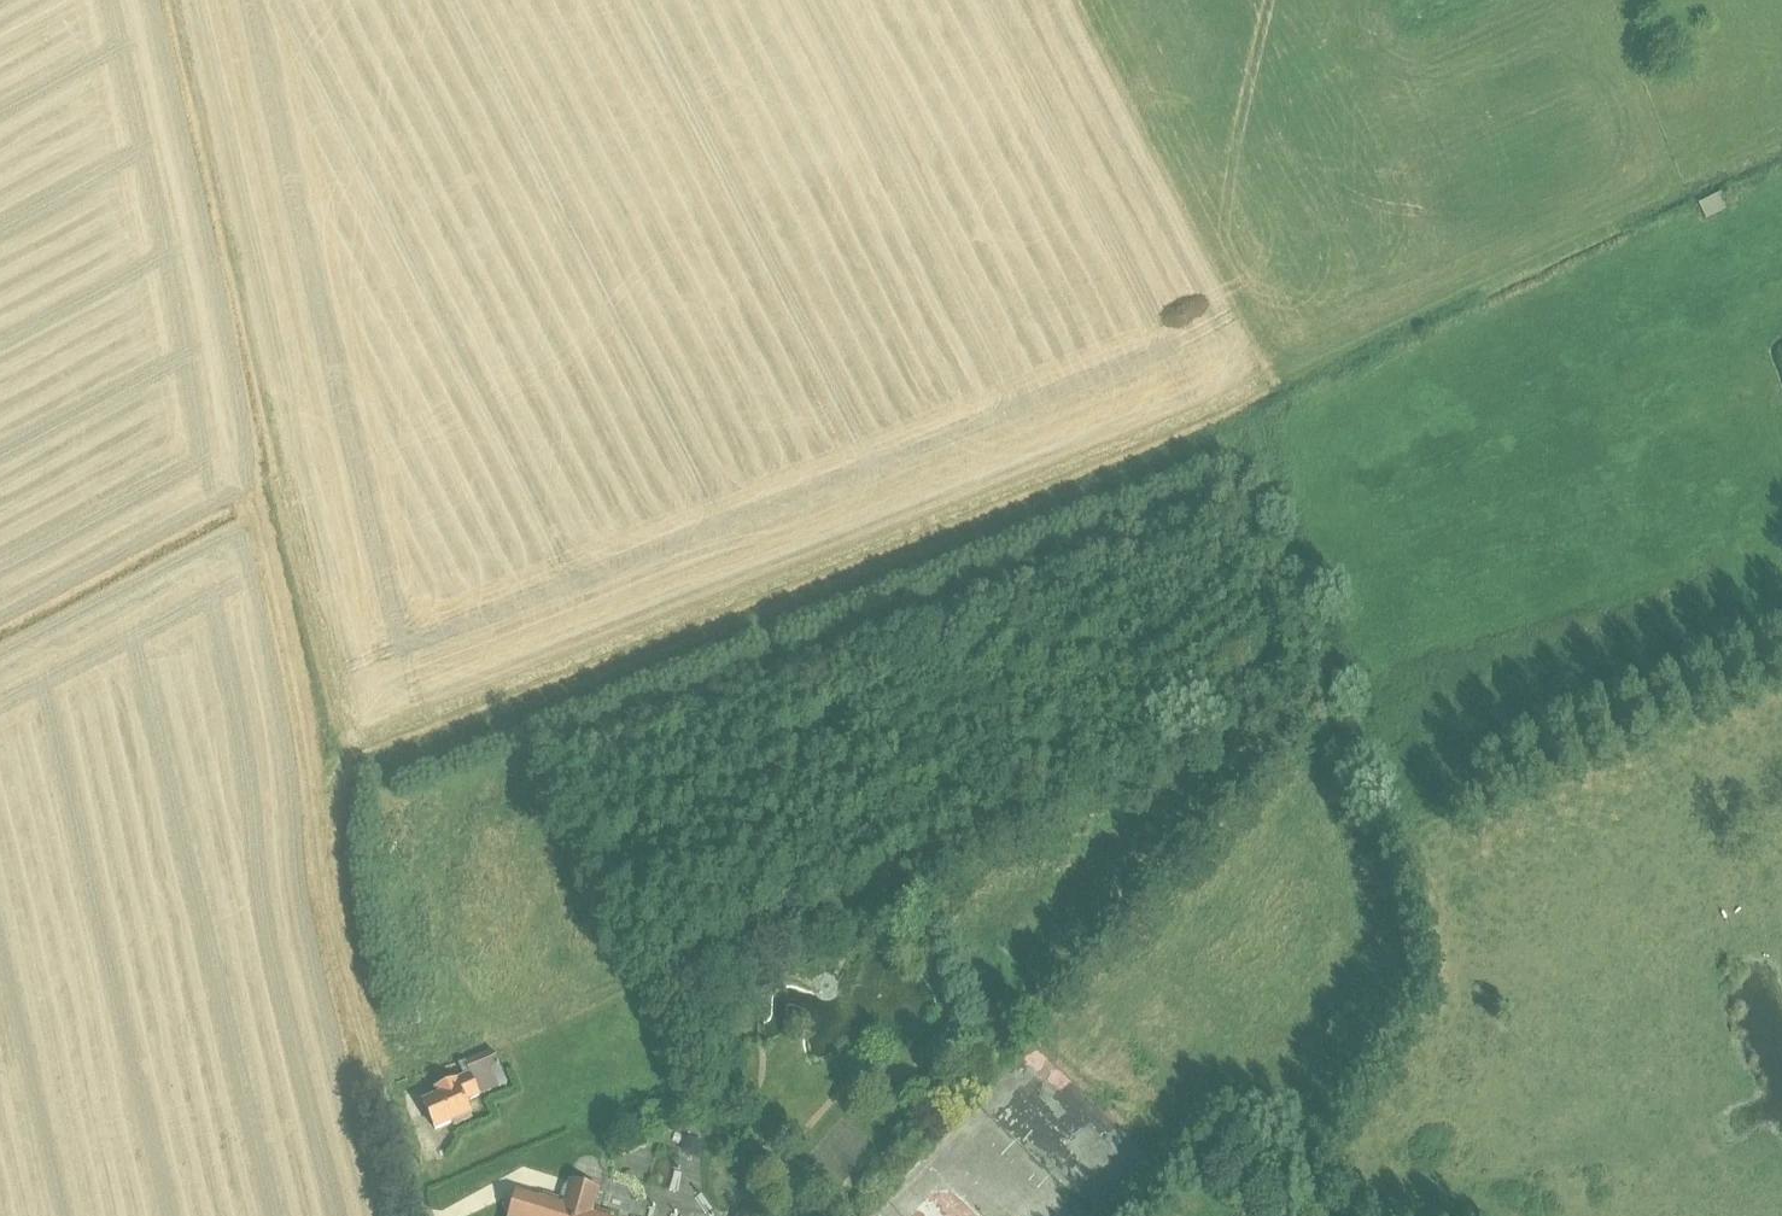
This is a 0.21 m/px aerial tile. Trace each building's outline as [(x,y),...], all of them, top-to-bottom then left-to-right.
[(1721,193),(1699,204),(1706,221),(1729,209),(1721,193)] [(438,1095),(422,1102),(435,1133),(453,1125),(455,1129),(474,1120),(472,1117),(474,1116),(468,1102),(508,1085),(492,1050),(459,1064),(464,1076),(435,1089),(438,1095)] [(1025,1054),(1016,1061),(1037,1090),(1047,1083),(1025,1054)] [(1125,1092),(1118,1099),(1124,1105),(1131,1098),(1125,1092)] [(600,1212),(605,1194),(601,1193),(601,1190),(570,1181),(569,1185),(565,1184),(560,1200),(544,1196),(542,1199),(516,1192),(514,1198),(512,1197),(505,1200),(504,1208),(507,1214),(509,1215),(615,1215),(600,1212)] [(826,1215),(856,1215),(840,1201),(826,1215)]
